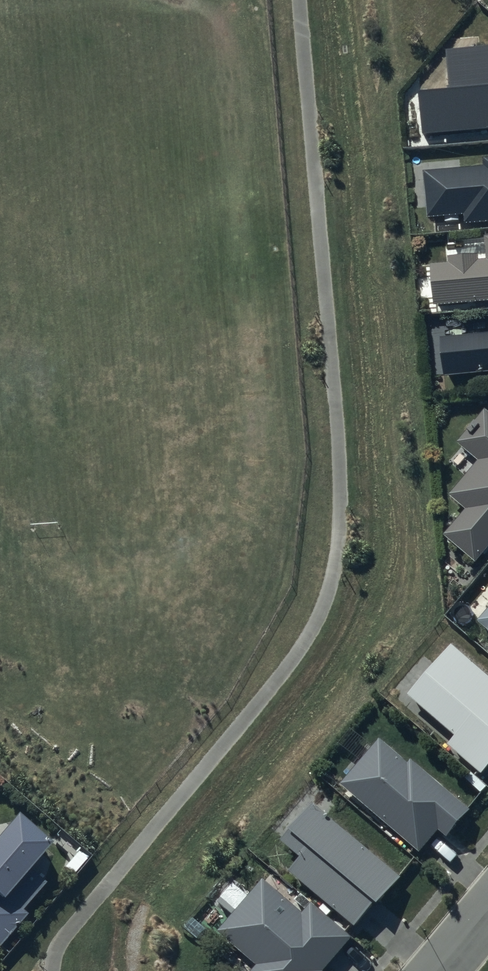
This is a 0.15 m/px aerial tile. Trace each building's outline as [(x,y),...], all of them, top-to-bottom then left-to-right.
[(427,136),(487,131),(487,50),(449,53),(452,92),(423,94),(427,136)] [(429,220),(466,217),(467,225),(487,223),(487,161),(486,161),(487,169),(425,175),(429,220)] [(435,308),(487,303),(487,261),(481,262),(481,257),(451,259),(452,265),(432,267),(435,308)] [(443,340),(446,376),(487,372),(487,336),(443,340)] [(479,562),(487,552),(487,414),(487,413),(460,445),(481,462),(452,497),(469,512),(448,537),(479,562)] [(475,618),(487,629),(487,603),(475,618)] [(451,644),(407,694),(454,735),(448,742),(482,772),(487,765),(487,677),(451,644)] [(343,787),(422,853),(441,830),(450,837),(472,811),(412,761),(409,765),(382,741),(343,787)] [(398,875),(311,804),(280,841),(299,857),(286,872),(354,928),(398,875)] [(27,913),(6,895),(54,840),(20,811),(0,834),(0,945),(27,913)] [(221,930),(259,964),(253,970),(324,970),(353,935),(313,901),(305,911),(265,877),(221,930)]
